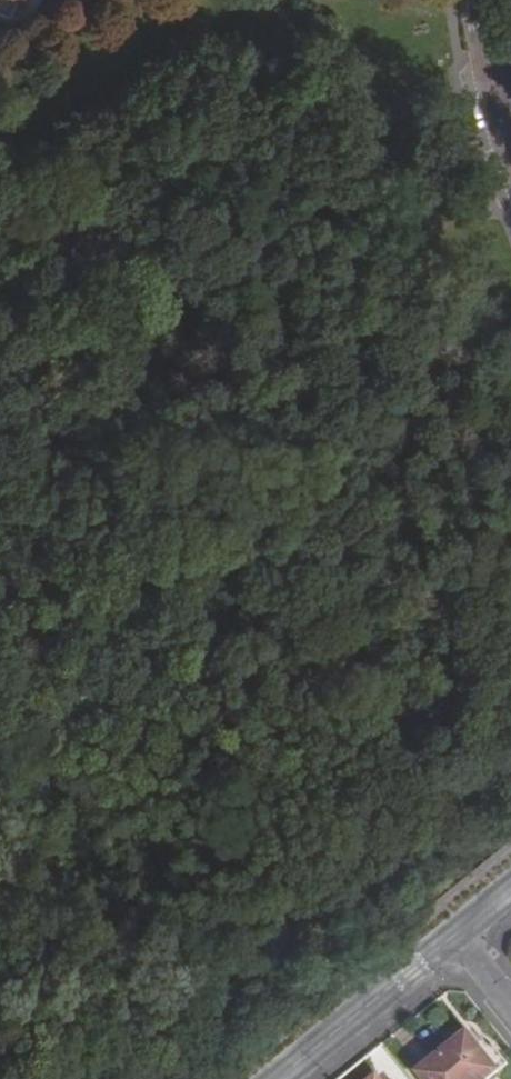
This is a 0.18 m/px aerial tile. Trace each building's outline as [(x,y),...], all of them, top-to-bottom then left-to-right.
[(25,0),(0,0),(0,17),(8,21),(15,6),(20,9),(25,0)] [(483,1051),(469,1033),(421,1072),(427,1078),(488,1078),(509,1063),(493,1043),(483,1051)]
